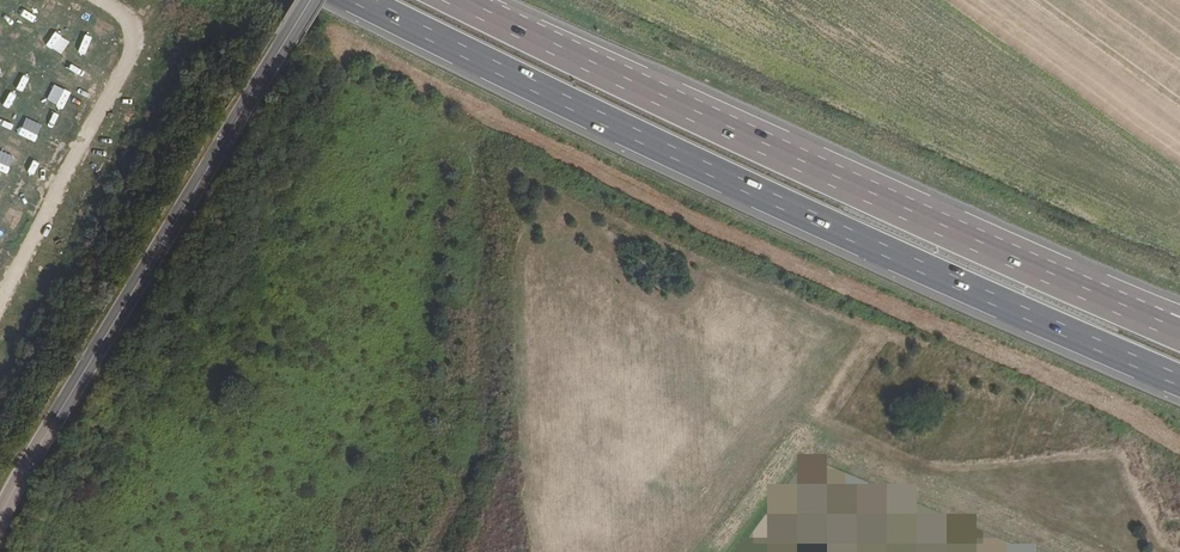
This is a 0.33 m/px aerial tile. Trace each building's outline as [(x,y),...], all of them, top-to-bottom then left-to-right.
[(49,23),(58,8),(44,0),(35,15),(49,23)] [(149,12),(164,22),(174,7),(164,0),(157,0),(149,12)] [(90,18),(80,33),(95,43),(105,28),(90,18)] [(86,50),(78,67),(96,75),(104,58),(86,50)] [(130,118),(138,100),(122,92),(113,110),(130,118)] [(50,113),(66,121),(76,102),(60,94),(50,113)] [(42,127),(35,138),(47,145),(54,134),(42,127)] [(7,195),(2,209),(14,214),(19,200),(7,195)] [(17,291),(33,298),(41,282),(26,274),(17,291)]
